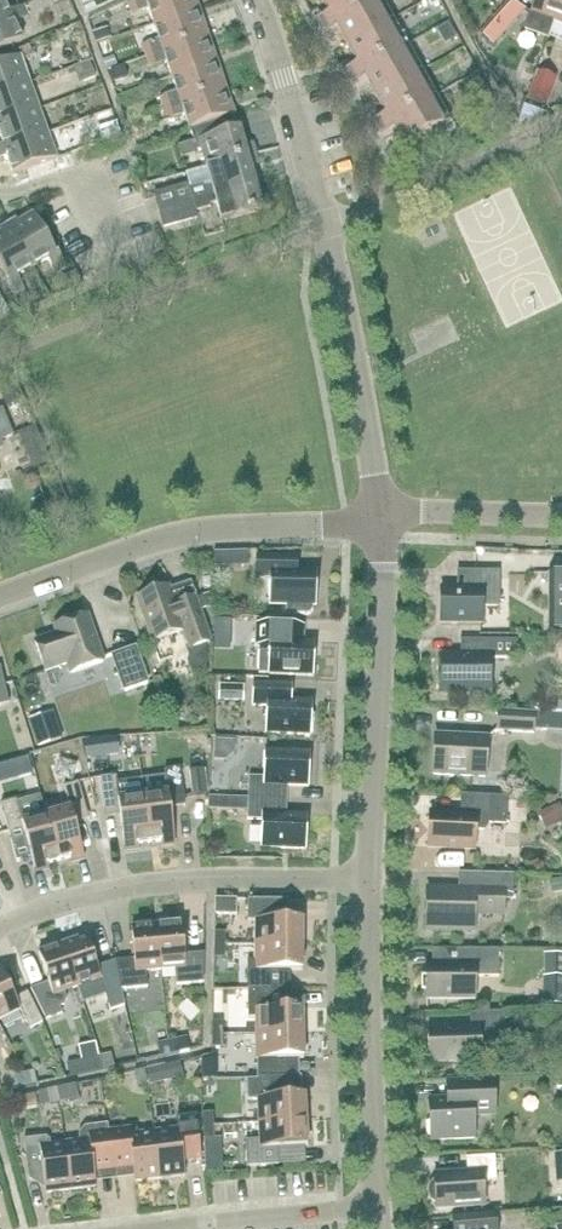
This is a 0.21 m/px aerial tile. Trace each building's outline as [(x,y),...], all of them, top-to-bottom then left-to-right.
[(10,13),(4,1),(5,0),(0,0),(0,20),(11,15),(10,13)] [(85,13),(96,8),(92,0),(79,0),(85,13)] [(198,9),(195,0),(143,0),(129,5),(133,17),(149,11),(154,25),(198,9)] [(370,0),(321,0),(330,14),(316,21),(319,28),(370,0)] [(391,23),(378,0),(370,0),(319,28),(324,35),(336,28),(347,47),(391,23)] [(555,22),(561,3),(561,0),(536,0),(526,29),(549,38),(555,22)] [(480,34),(492,45),(525,10),(508,1),(480,34)] [(12,46),(23,40),(16,25),(29,18),(23,7),(10,13),(11,15),(0,20),(0,52),(12,46)] [(147,58),(208,37),(198,9),(154,25),(159,40),(143,45),(147,58)] [(347,79),(404,47),(391,23),(347,47),(357,65),(344,72),(347,79)] [(448,24),(436,30),(444,44),(456,38),(448,24)] [(107,30),(94,35),(97,44),(111,39),(107,30)] [(172,78),(217,63),(208,37),(147,58),(151,70),(167,64),(172,78)] [(105,41),(97,44),(101,56),(109,52),(105,41)] [(375,98),(419,73),(404,47),(347,79),(351,86),(364,78),(375,98)] [(20,58),(21,61),(33,57),(29,48),(18,52),(20,58)] [(103,61),(106,69),(117,65),(114,57),(103,61)] [(29,84),(21,61),(20,58),(0,65),(0,94),(29,84)] [(165,110),(226,90),(217,63),(172,78),(177,92),(161,98),(165,110)] [(84,82),(95,79),(90,65),(79,69),(84,82)] [(112,72),(115,82),(128,77),(124,67),(112,72)] [(375,129),(432,98),(419,73),(375,98),(385,116),(371,123),(375,129)] [(528,101),(548,108),(557,79),(537,73),(535,79),(528,101)] [(38,109),(29,84),(0,94),(0,123),(38,109)] [(190,131),(226,119),(235,116),(226,90),(165,110),(169,121),(185,115),(190,131)] [(452,121),(447,124),(432,98),(375,129),(379,137),(392,129),(403,149),(409,146),(414,154),(444,137),(456,130),(452,121)] [(47,134),(38,109),(0,123),(0,139),(2,146),(4,150),(47,134)] [(241,130),(231,133),(226,119),(190,131),(193,143),(178,147),(182,160),(195,156),(195,153),(202,151),(207,169),(256,156),(253,146),(245,148),(241,130)] [(104,143),(120,137),(116,125),(100,130),(104,143)] [(56,160),(47,134),(4,150),(2,146),(0,147),(0,160),(6,158),(12,175),(56,160)] [(193,201),(255,184),(251,167),(258,166),(256,156),(207,169),(212,186),(204,188),(203,185),(189,189),(193,201)] [(255,184),(193,201),(196,212),(210,209),(209,206),(216,204),(221,222),(269,209),(266,199),(260,200),(255,184)] [(158,211),(193,201),(189,189),(189,185),(154,195),(158,211)] [(48,222),(72,211),(67,199),(42,210),(48,222)] [(193,201),(158,211),(163,228),(198,219),(196,212),(193,201)] [(8,226),(33,269),(48,260),(56,273),(66,268),(58,253),(56,254),(33,215),(18,224),(16,221),(8,226)] [(33,269),(8,226),(0,230),(0,231),(2,234),(0,235),(0,268),(8,282),(6,283),(14,298),(25,292),(17,278),(33,269)] [(64,280),(69,292),(81,287),(76,275),(64,280)] [(22,308),(30,304),(25,295),(17,300),(22,308)] [(0,299),(0,319),(9,314),(0,299)] [(0,389),(0,395),(5,408),(18,402),(11,385),(0,389)] [(13,437),(2,411),(0,412),(0,442),(13,437)] [(544,551),(544,567),(561,567),(561,551),(544,551)] [(230,555),(215,555),(215,568),(230,568),(230,555)] [(317,608),(318,574),(299,573),(299,559),(258,558),(257,580),(271,580),(270,606),(286,606),(286,616),(309,617),(313,613),(314,607),(317,608)] [(501,608),(501,576),(460,575),(460,592),(443,592),(443,624),(483,625),(484,608),(501,608)] [(547,633),(561,633),(561,575),(548,575),(547,633)] [(211,644),(200,611),(180,618),(170,590),(139,600),(153,643),(184,633),(190,651),(187,662),(191,674),(214,666),(208,645),(211,644)] [(210,595),(197,599),(200,611),(214,607),(210,595)] [(104,664),(88,618),(56,629),(59,636),(36,644),(46,673),(69,666),(72,675),(104,664)] [(213,635),(230,635),(230,620),(214,620),(213,635)] [(314,677),(315,643),(294,642),(295,626),(256,625),(255,647),(270,648),(270,653),(260,653),(259,674),(314,677)] [(492,659),(500,659),(517,659),(517,642),(463,642),(462,659),(443,658),(442,693),(492,694),(492,659)] [(136,649),(113,657),(126,694),(149,686),(136,649)] [(2,669),(0,669),(0,707),(10,705),(2,669)] [(311,736),(313,702),(292,701),(292,685),(254,684),(253,706),(267,707),(266,734),(311,736)] [(243,701),(243,686),(220,686),(219,700),(243,701)] [(552,712),(561,713),(561,698),(553,698),(552,712)] [(53,714),(30,722),(38,748),(61,740),(53,714)] [(535,734),(536,717),(501,715),(500,732),(535,734)] [(487,779),(489,740),(437,738),(435,776),(487,779)] [(87,758),(104,756),(102,741),(85,743),(87,758)] [(288,786),(309,787),(311,753),(266,751),(264,778),(250,778),(249,799),(288,801),(288,786)] [(32,774),(27,758),(0,765),(0,783),(32,774)] [(162,847),(176,845),(170,799),(185,797),(181,769),(165,771),(166,776),(142,780),(144,797),(150,844),(162,843),(162,847)] [(208,794),(205,770),(190,772),(194,796),(208,794)] [(144,797),(142,780),(117,783),(116,777),(101,779),(104,808),(119,806),(125,852),(139,850),(138,846),(150,844),(144,797)] [(72,863),(85,860),(73,815),(87,811),(80,783),(64,787),(71,810),(47,816),(60,862),(71,859),(72,863)] [(60,862),(47,816),(41,796),(17,803),(17,801),(2,805),(9,833),(24,829),(36,873),(49,870),(48,865),(60,862)] [(508,800),(493,799),(463,798),(462,816),(432,815),(431,849),(477,851),(478,832),(484,832),(489,828),(489,825),(507,825),(508,800)] [(229,799),(209,799),(209,811),(228,811),(229,799)] [(287,815),(288,801),(249,799),(248,820),(263,821),(262,848),(307,850),(308,816),(287,815)] [(542,815),(549,829),(561,823),(561,812),(560,807),(542,815)] [(431,855),(431,867),(456,867),(456,855),(431,855)] [(429,891),(428,930),(474,931),(475,914),(504,914),(504,900),(514,900),(515,875),(472,874),(472,891),(429,891)] [(553,882),(555,894),(561,893),(561,881),(553,882)] [(217,902),(216,916),(236,917),(236,902),(217,902)] [(304,946),(304,921),(290,921),(290,906),(248,907),(248,927),(256,927),(256,947),(304,946)] [(204,954),(186,954),(183,924),(158,926),(162,971),(175,970),(177,985),(204,983),(204,954)] [(144,973),(162,971),(158,926),(133,928),(135,960),(116,962),(119,991),(146,989),(144,973)] [(216,946),(226,947),(226,934),(216,934),(216,946)] [(87,937),(63,945),(78,988),(83,1003),(105,996),(111,1011),(123,1007),(119,991),(116,962),(98,968),(87,937)] [(63,994),(78,988),(63,945),(39,954),(50,984),(32,990),(46,1021),(62,1014),(59,1007),(63,1005),(65,999),(63,994)] [(226,959),(226,947),(216,946),(215,958),(226,959)] [(289,991),(289,971),(304,971),(304,946),(256,947),(256,961),(249,962),(249,991),(289,991)] [(500,978),(500,951),(462,951),(462,966),(428,966),(427,1000),(476,1000),(476,978),(500,978)] [(21,1011),(30,1031),(43,1024),(29,993),(15,1000),(1,970),(0,971),(0,1021),(21,1011)] [(546,978),(546,1007),(561,1007),(561,978),(558,978),(546,978)] [(305,1010),(290,1010),(289,991),(249,991),(250,1010),(249,1018),(257,1018),(257,1036),(305,1035),(305,1010)] [(482,1042),(507,1041),(506,1012),(471,1014),(472,1030),(429,1031),(430,1063),(483,1061),(482,1042)] [(242,1057),(243,1018),(234,1017),(233,1057),(242,1057)] [(561,1029),(561,1027),(556,1019),(546,1026),(553,1036),(561,1029)] [(214,1037),(224,1036),(224,1024),(214,1024),(214,1037)] [(305,1060),(305,1059),(305,1035),(257,1036),(257,1060),(258,1078),(276,1078),(276,1060),(305,1060)] [(224,1036),(214,1037),(214,1049),(224,1049),(224,1036)] [(167,1043),(170,1055),(180,1053),(177,1041),(167,1043)] [(161,1058),(170,1055),(167,1043),(158,1045),(161,1058)] [(81,1062),(68,1065),(70,1078),(103,1071),(101,1058),(98,1058),(95,1044),(78,1047),(81,1062)] [(103,1071),(113,1069),(110,1056),(101,1058),(103,1071)] [(149,1070),(148,1070),(150,1082),(151,1085),(167,1081),(164,1067),(149,1070)] [(148,1070),(135,1073),(138,1085),(150,1082),(148,1070)] [(33,1073),(24,1075),(26,1088),(36,1086),(33,1073)] [(26,1088),(24,1075),(14,1078),(17,1090),(26,1088)] [(258,1078),(248,1079),(249,1099),(259,1099),(260,1124),(308,1122),(307,1097),(302,1097),(288,1097),(287,1078),(276,1078),(258,1078)] [(497,1118),(495,1096),(494,1079),(461,1081),(462,1098),(431,1100),(433,1141),(476,1138),(475,1119),(497,1118)] [(78,1101),(75,1086),(56,1091),(59,1105),(78,1101)] [(59,1105),(56,1091),(37,1095),(41,1109),(59,1105)] [(204,1127),(215,1126),(215,1113),(204,1114),(204,1127)] [(186,1177),(185,1162),(203,1160),(197,1117),(179,1120),(180,1130),(155,1133),(161,1180),(186,1177)] [(280,1166),(280,1149),(309,1148),(308,1122),(260,1124),(261,1141),(247,1142),(248,1168),(280,1166)] [(115,1171),(110,1132),(109,1125),(86,1128),(80,1135),(81,1142),(66,1144),(72,1191),(97,1188),(95,1173),(115,1171)] [(204,1127),(205,1139),(216,1138),(215,1126),(204,1127)] [(155,1133),(140,1135),(137,1129),(110,1132),(115,1171),(134,1168),(136,1183),(161,1180),(155,1133)] [(66,1144),(51,1146),(51,1141),(47,1138),(25,1141),(30,1180),(45,1178),(47,1194),(72,1191),(66,1144)] [(485,1182),(498,1181),(497,1156),(468,1158),(469,1173),(436,1175),(436,1182),(432,1185),(431,1190),(431,1195),(433,1199),(438,1202),(438,1209),(486,1206),(485,1182)] [(452,1218),(452,1228),(498,1228),(497,1214),(452,1218)]
